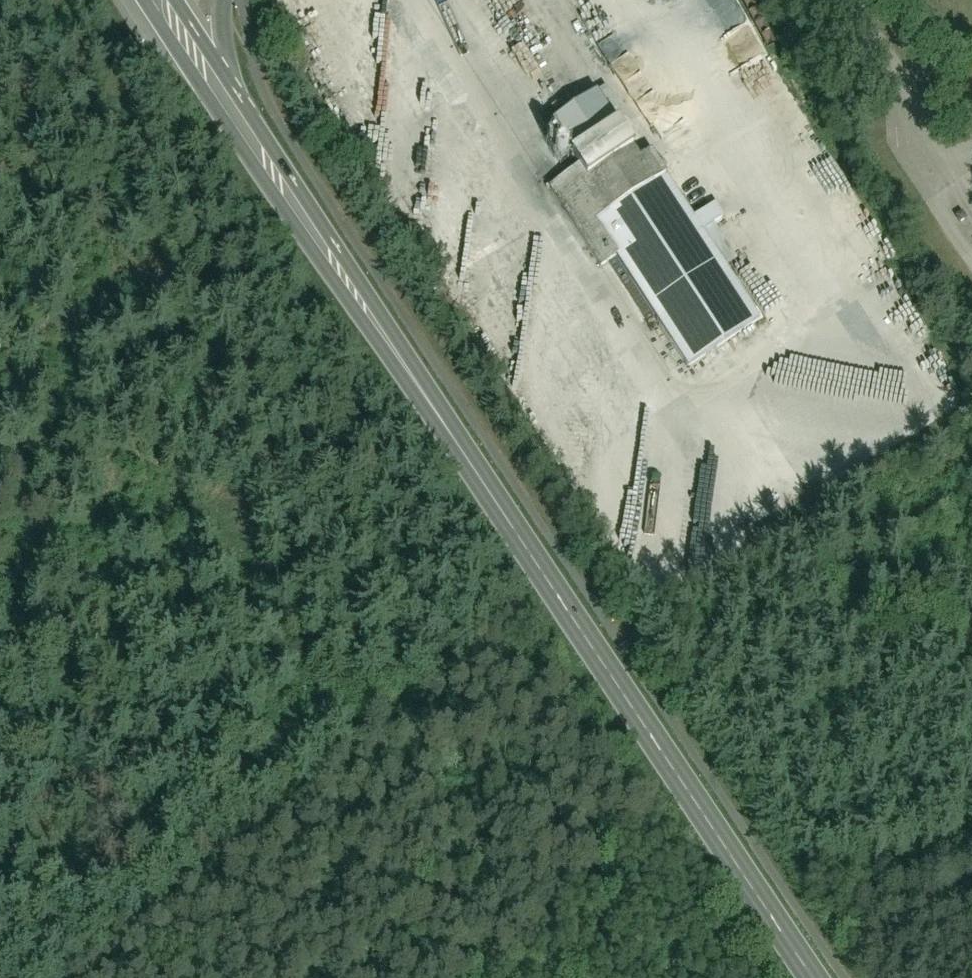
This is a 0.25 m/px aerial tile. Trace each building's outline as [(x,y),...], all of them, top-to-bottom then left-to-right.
[(710,204),(686,219),(643,150),(621,164),(596,125),(551,153),(685,370),(723,346),(708,322),(737,304),(697,240),(723,224),(710,204)]
